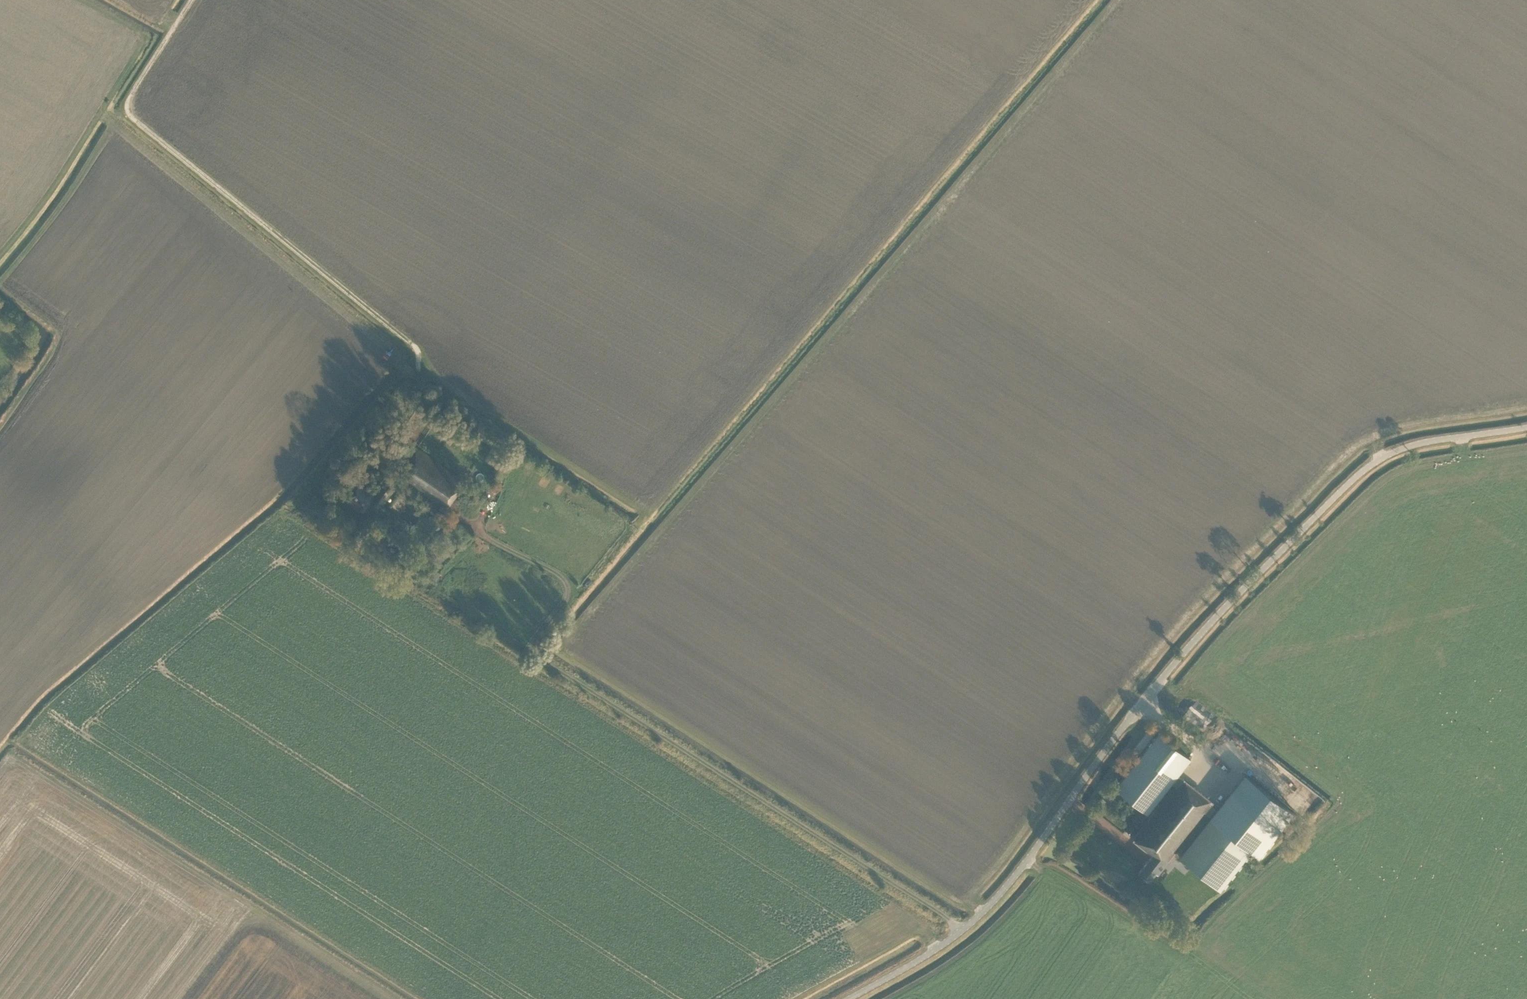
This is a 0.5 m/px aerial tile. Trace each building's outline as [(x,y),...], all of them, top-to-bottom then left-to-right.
[(436,509),(442,513),(466,481),(417,447),(396,475),(439,505),(436,509)] [(424,511),(413,527),(380,504),(398,480),(389,474),(374,494),(357,482),(345,497),(363,510),(365,507),(367,508),(365,512),(370,516),(373,512),(419,545),(436,520),(424,511)] [(1214,802),(1181,776),(1178,773),(1190,758),(1159,733),(1115,787),(1147,812),(1172,781),(1175,784),(1132,838),(1152,854),(1138,872),(1148,880),(1155,872),(1158,874),(1214,802)] [(1210,816),(1250,849),(1258,855),(1293,811),(1244,773),(1210,816)] [(1179,855),(1220,887),(1250,849),(1210,816),(1179,855)] [(1139,825),(1133,820),(1126,829),(1132,834),(1139,825)]
